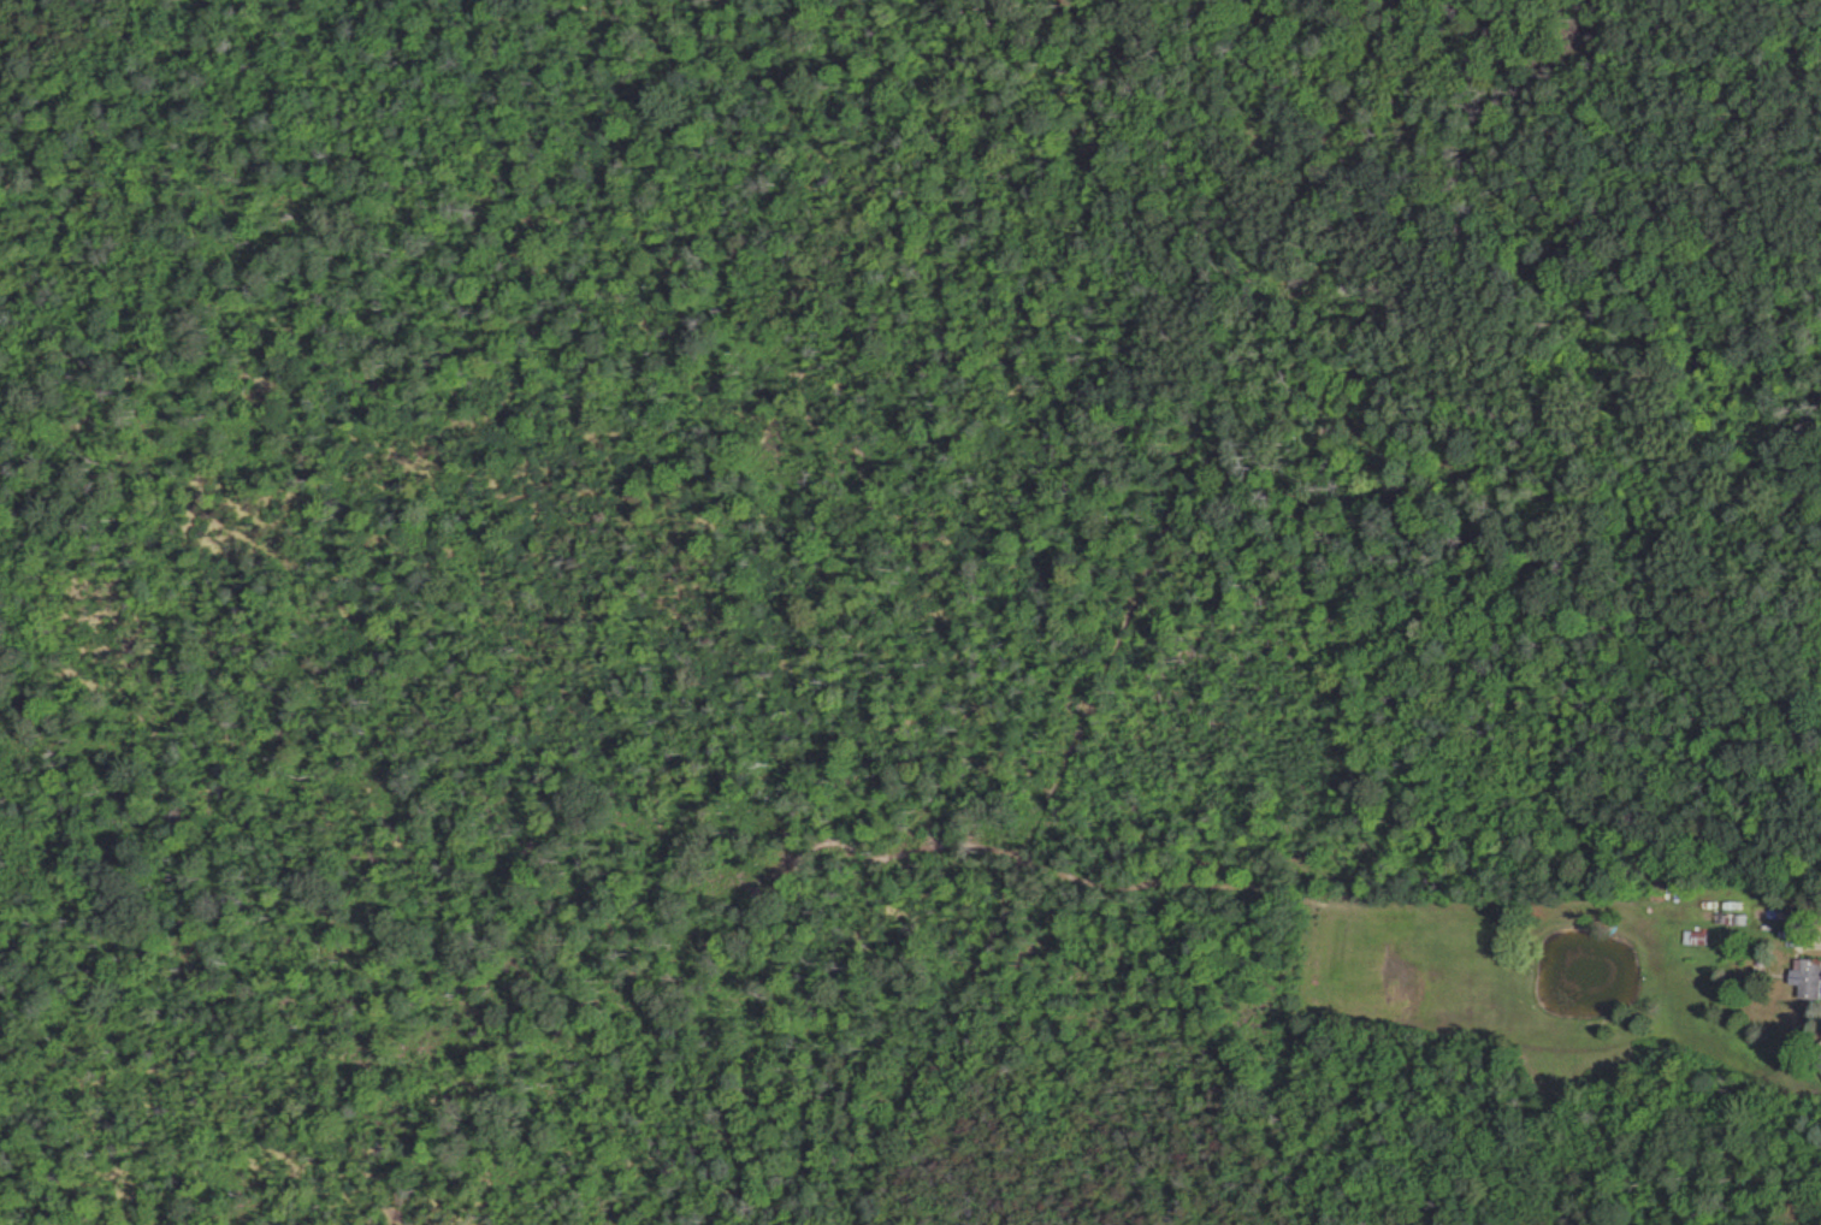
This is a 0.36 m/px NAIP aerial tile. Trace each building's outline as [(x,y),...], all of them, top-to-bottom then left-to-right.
[(1792,999),(1819,999),(1819,958),(1792,958),(1792,999)] [(1820,1080),(1820,1053),(1808,1062),(1820,1080)]
